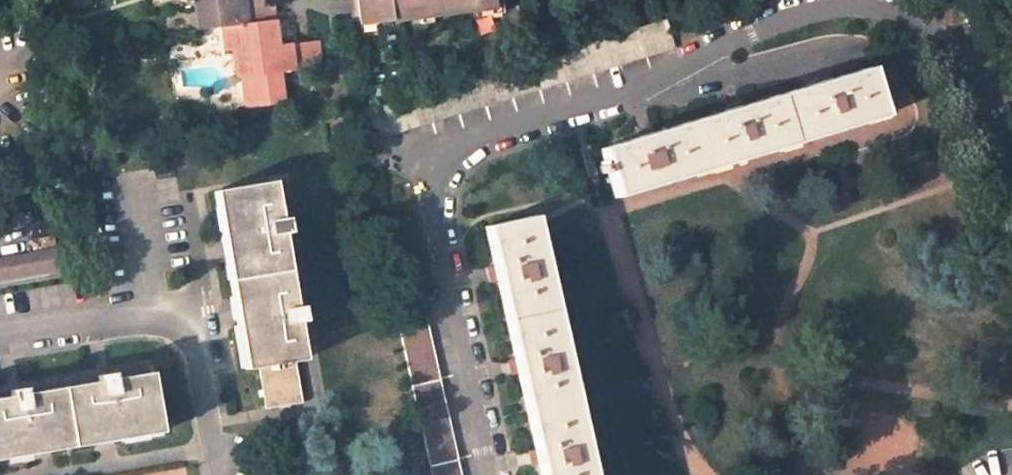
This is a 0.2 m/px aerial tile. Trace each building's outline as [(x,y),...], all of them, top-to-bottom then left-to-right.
[(188,4),(196,3),(199,29),(223,26),(275,19),(273,0),(244,0),(245,6),(227,8),(225,0),(188,0),(188,4)] [(360,16),(375,14),(376,22),(405,18),(404,9),(425,7),(426,16),(478,9),(477,2),(490,0),(358,0),(360,16)] [(493,7),(492,0),(490,0),(477,2),(478,9),(493,7)] [(360,16),(361,24),(376,22),(375,14),(360,16)] [(234,48),(237,79),(318,67),(315,41),(291,44),(293,54),(272,57),(270,47),(279,46),(275,19),(223,26),(226,50),(234,48)] [(291,44),(279,46),(270,47),(272,57),(293,54),(291,44)] [(640,137),(601,148),(605,164),(600,166),(602,173),(608,172),(615,197),(886,115),(872,67),(835,78),(834,74),(821,78),(822,82),(744,105),(743,101),(730,105),(731,109),(653,132),(652,129),(639,132),(640,137)] [(303,361),(274,182),(219,191),(227,236),(239,234),(254,323),(243,325),(250,370),(256,369),(264,410),(302,403),(295,362),(303,361)] [(509,217),(459,228),(467,267),(462,268),(466,283),(471,281),(488,360),(483,361),(486,376),(491,374),(509,452),(504,453),(507,467),(512,466),(514,474),(567,474),(509,217)] [(239,234),(227,236),(243,325),(254,323),(239,234)] [(73,274),(68,248),(0,260),(0,287),(73,274)] [(420,300),(393,306),(431,474),(459,474),(420,300)] [(0,398),(0,455),(27,450),(25,438),(74,430),(76,442),(93,439),(113,436),(160,428),(151,373),(0,398)] [(25,438),(27,450),(29,450),(48,446),(76,442),(74,430),(25,438)]
